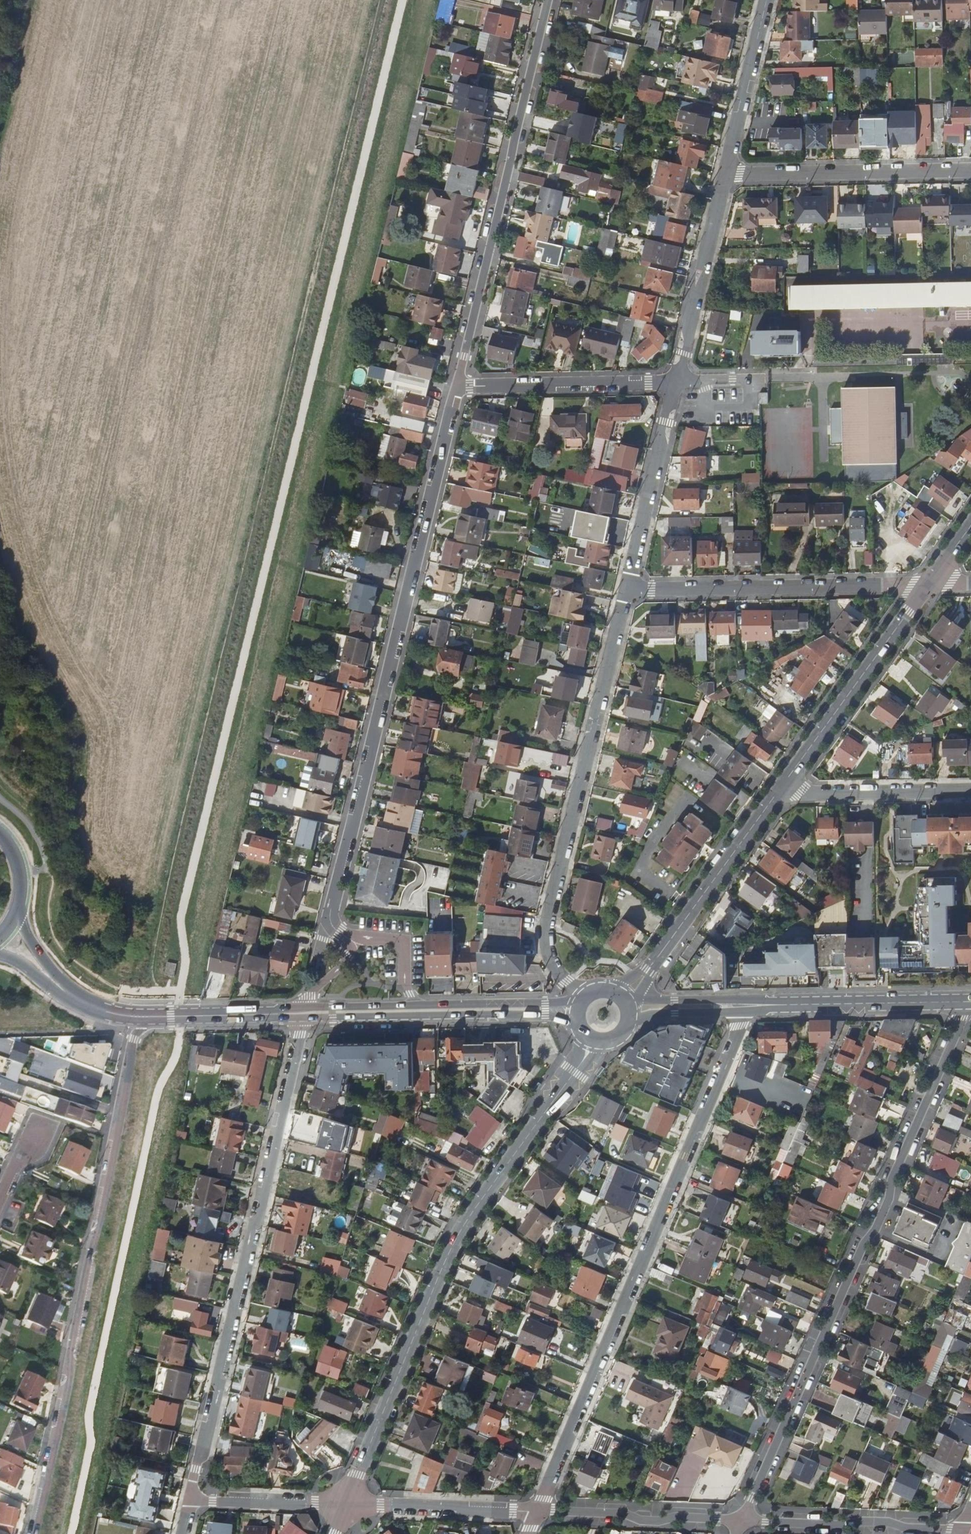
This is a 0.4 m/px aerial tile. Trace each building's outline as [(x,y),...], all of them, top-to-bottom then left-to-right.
[(436,21),(448,24),(449,21),(452,21),(453,17),(451,16),(455,0),(441,0),(436,21)] [(573,16),(598,22),(603,3),(597,2),(597,0),(576,0),(573,16)] [(616,17),(633,22),(635,24),(643,26),(649,0),(638,0),(638,3),(631,1),(631,0),(621,0),(616,17)] [(678,17),(682,0),(655,0),(653,11),(678,17)] [(715,21),(734,25),(739,0),(719,0),(715,21)] [(827,13),(827,5),(819,5),(819,0),(796,0),(796,3),(794,3),(794,13),(810,13),(827,13)] [(859,0),(847,0),(848,12),(859,12),(859,0)] [(887,12),(887,16),(915,16),(914,2),(914,0),(886,0),(887,12)] [(949,22),(970,21),(970,13),(970,0),(949,0),(949,22)] [(925,2),(914,2),(915,16),(915,23),(932,23),(943,23),(942,1),(932,2),(932,3),(925,3),(925,2)] [(486,33),(493,34),(510,39),(515,18),(491,12),(488,24),(486,33)] [(887,12),(859,12),(860,34),(887,34),(887,16),(887,12)] [(690,25),(699,27),(701,15),(693,13),(690,25)] [(794,13),(789,13),(789,25),(788,26),(788,42),(810,42),(810,13),(794,13)] [(644,48),(646,49),(656,52),(661,35),(656,34),(659,24),(650,22),(644,48)] [(588,29),(587,35),(594,37),(599,38),(601,32),(588,29)] [(508,62),(513,39),(510,39),(493,34),(488,57),(508,62)] [(731,41),(712,36),(709,35),(704,56),(727,61),(731,41)] [(615,42),(605,39),(599,38),(594,37),(592,45),(589,44),(582,74),(603,79),(605,70),(621,74),(626,53),(613,49),(615,42)] [(788,42),(782,42),(782,62),(802,62),(802,52),(815,52),(815,42),(810,42),(788,42)] [(460,43),(458,54),(473,57),(475,47),(460,43)] [(436,49),(429,48),(427,56),(434,58),(436,49)] [(916,52),(916,67),(923,67),(923,61),(936,60),(936,51),(916,52)] [(457,74),(455,82),(458,83),(470,86),(472,78),(474,79),(476,70),(479,71),(482,60),(457,54),(452,73),(457,74)] [(488,57),(487,61),(507,66),(508,62),(488,57)] [(688,59),(682,85),(705,90),(708,75),(713,76),(716,65),(688,59)] [(832,77),(832,68),(775,70),(775,77),(774,77),(774,98),(794,97),(794,79),(797,79),(797,78),(832,77)] [(640,92),(637,102),(660,107),(663,96),(652,93),(655,80),(642,77),(639,91),(640,92)] [(482,116),(484,117),(487,104),(485,103),(488,90),(474,87),(470,86),(458,83),(455,95),(457,96),(454,110),(464,112),(468,113),(482,116)] [(553,91),(549,108),(573,114),(578,115),(580,106),(567,103),(569,95),(553,91)] [(815,103),(805,103),(805,112),(815,111),(815,103)] [(693,115),(709,119),(712,109),(695,105),(693,115)] [(944,116),(944,105),(935,105),(935,118),(944,118),(944,116)] [(916,106),(917,153),(924,153),(924,138),(930,137),(930,106),(916,106)] [(953,125),(944,125),(944,142),(963,142),(962,122),(966,122),(966,108),(953,109),(953,125)] [(464,112),(458,138),(483,144),(489,118),(484,117),(482,116),(468,113),(464,112)] [(693,115),(682,113),(680,122),(686,124),(684,133),(706,138),(711,119),(709,119),(693,115)] [(569,130),(567,139),(570,139),(573,140),(581,142),(580,145),(590,147),(596,119),(578,115),(573,114),(571,122),(571,123),(573,123),(571,130),(569,129),(569,130)] [(861,123),(861,148),(889,147),(889,135),(888,120),(861,121),(861,123)] [(834,124),(834,149),(861,148),(861,123),(834,124)] [(615,127),(599,124),(596,134),(600,135),(601,133),(609,135),(608,143),(602,142),(600,149),(612,152),(614,144),(617,144),(618,140),(615,139),(616,136),(613,135),(615,127)] [(889,135),(889,147),(889,150),(889,152),(916,151),(916,125),(909,125),(909,135),(889,135)] [(410,127),(403,153),(411,155),(417,128),(410,127)] [(808,128),(808,149),(827,148),(827,127),(808,128)] [(802,149),(802,130),(781,131),(781,130),(771,130),(771,152),(802,151),(802,149)] [(550,135),(543,162),(546,163),(553,135),(550,135)] [(546,163),(563,167),(570,139),(567,139),(553,135),(546,163)] [(483,144),(458,138),(451,164),(453,165),(476,170),(483,144)] [(563,167),(566,167),(573,140),(570,139),(563,167)] [(666,139),(665,146),(675,149),(677,141),(666,139)] [(677,165),(688,168),(696,170),(699,158),(703,159),(706,148),(682,143),(677,165)] [(411,155),(403,153),(400,168),(407,170),(411,155)] [(657,173),(653,188),(680,194),(683,179),(685,179),(688,168),(677,165),(659,161),(656,172),(657,173)] [(479,171),(476,170),(453,165),(447,192),(473,198),(475,190),(479,171)] [(595,202),(608,205),(612,189),(600,185),(601,178),(587,175),(588,174),(586,173),(586,175),(583,174),(581,181),(579,188),(578,195),(595,199),(595,202)] [(425,187),(428,187),(432,188),(435,189),(438,178),(428,176),(425,187)] [(519,176),(517,184),(530,187),(541,189),(543,182),(519,176)] [(653,188),(650,187),(648,195),(677,202),(673,220),(688,223),(694,198),(680,194),(653,188)] [(473,198),(447,192),(435,189),(432,188),(428,204),(442,208),(439,221),(436,221),(433,235),(458,241),(462,227),(461,227),(462,221),(467,222),(473,198)] [(473,198),(487,201),(489,193),(475,190),(473,198)] [(563,194),(543,190),(537,215),(553,219),(557,220),(563,194)] [(923,199),(923,209),(923,215),(952,214),(951,205),(951,196),(941,196),(941,199),(923,199)] [(813,202),(813,198),(797,198),(797,221),(828,220),(827,202),(813,202)] [(745,209),(745,227),(759,227),(759,219),(777,218),(777,203),(768,203),(768,200),(747,200),(747,209),(745,209)] [(866,205),(867,228),(895,227),(895,209),(894,204),(876,204),(876,202),(866,203),(866,205)] [(397,207),(391,205),(384,233),(391,234),(397,207)] [(839,206),(839,230),(867,229),(867,228),(866,205),(839,206)] [(951,205),(952,214),(952,225),(970,225),(970,205),(951,205)] [(895,209),(895,227),(895,234),(924,233),(923,215),(923,209),(895,209)] [(553,219),(537,215),(529,213),(526,225),(529,226),(526,240),(536,243),(546,245),(553,219)] [(664,218),(648,214),(646,220),(662,224),(664,218)] [(669,226),(666,241),(682,245),(686,230),(669,226)] [(609,232),(602,231),(599,246),(606,248),(609,232)] [(536,243),(526,240),(519,239),(514,258),(531,262),(536,243)] [(654,263),(652,270),(673,274),(679,249),(647,241),(643,261),(654,263)] [(461,251),(439,246),(433,272),(456,278),(458,269),(456,268),(461,251)] [(799,258),(799,273),(809,273),(809,258),(799,258)] [(432,272),(411,267),(406,287),(427,292),(432,272)] [(753,272),(753,296),(775,296),(775,281),(782,281),(781,271),(768,271),(768,268),(764,268),(764,271),(753,272)] [(572,278),(590,282),(592,274),(574,270),(572,278)] [(671,296),(676,275),(673,274),(652,270),(648,290),(671,296)] [(507,290),(537,297),(538,293),(531,291),(535,277),(511,271),(507,290)] [(587,292),(590,282),(572,278),(569,278),(567,287),(587,292)] [(791,311),(970,307),(970,285),(792,289),(791,311)] [(528,295),(507,290),(502,315),(503,315),(501,324),(520,328),(528,295)] [(632,319),(635,320),(652,324),(658,298),(638,294),(632,319)] [(419,296),(413,321),(435,326),(439,310),(441,311),(443,302),(419,296)] [(583,323),(586,310),(576,308),(573,321),(583,323)] [(730,311),(717,312),(716,315),(712,314),(707,334),(724,338),(730,311)] [(626,318),(623,330),(621,337),(620,340),(629,343),(635,320),(632,319),(626,318)] [(575,356),(581,330),(553,323),(547,349),(556,351),(557,348),(566,350),(566,354),(575,356)] [(649,339),(631,354),(640,366),(645,362),(646,363),(659,352),(664,339),(655,328),(647,326),(642,337),(649,339)] [(434,328),(431,338),(441,340),(443,330),(434,328)] [(497,332),(483,328),(481,337),(492,340),(487,358),(512,364),(516,343),(495,338),(497,332)] [(607,358),(616,360),(620,340),(621,337),(616,335),(588,329),(583,350),(608,356),(607,358)] [(752,334),(752,356),(800,355),(799,333),(752,334)] [(384,342),(359,336),(357,345),(382,351),(384,342)] [(408,354),(403,373),(430,380),(435,360),(408,354)] [(354,359),(353,363),(370,367),(390,372),(391,368),(354,359)] [(390,372),(370,367),(368,374),(389,379),(387,388),(410,393),(427,397),(431,382),(390,372)] [(366,408),(370,394),(348,387),(344,401),(366,408)] [(907,416),(896,416),(896,391),(843,391),(843,412),(830,412),(830,448),(844,448),(844,484),(891,483),(895,480),(895,442),(907,442),(907,416)] [(759,393),(759,403),(767,405),(768,392),(759,393)] [(427,397),(410,393),(405,413),(425,418),(430,398),(427,397)] [(603,407),(595,438),(602,439),(607,440),(611,422),(610,422),(611,418),(640,417),(639,405),(603,407)] [(482,433),(498,437),(503,417),(476,411),(471,432),(481,435),(482,433)] [(515,412),(508,438),(527,443),(534,416),(515,412)] [(394,417),(392,427),(422,434),(424,424),(394,417)] [(585,419),(552,419),(552,442),(555,442),(555,452),(583,451),(583,441),(586,441),(585,419)] [(392,427),(391,426),(389,435),(393,435),(408,439),(422,442),(424,434),(422,434),(392,427)] [(684,455),(683,457),(696,457),(698,451),(694,450),(695,445),(701,446),(704,433),(687,428),(680,454),(684,455)] [(960,437),(948,454),(941,452),(936,460),(950,470),(962,453),(970,459),(970,430),(960,437)] [(387,456),(392,437),(385,435),(379,458),(386,460),(387,456)] [(404,454),(408,439),(393,435),(392,437),(387,456),(402,460),(404,454)] [(595,438),(588,469),(594,470),(602,439),(595,438)] [(619,442),(608,439),(602,459),(613,463),(619,442)] [(618,448),(614,465),(634,470),(639,450),(629,447),(628,450),(618,448)] [(419,457),(404,454),(402,460),(401,464),(416,468),(419,457)] [(683,457),(682,457),(683,478),(706,477),(705,457),(696,457),(683,457)] [(498,467),(491,465),(473,462),(467,488),(492,493),(498,467)] [(588,469),(584,485),(596,487),(617,491),(625,493),(628,479),(594,470),(588,469)] [(530,496),(540,499),(546,475),(537,472),(530,496)] [(373,477),(358,474),(356,482),(371,485),(373,477)] [(741,475),(741,483),(746,483),(752,483),(752,475),(741,475)] [(929,494),(926,497),(936,504),(938,501),(946,507),(958,490),(940,477),(928,493),(929,494)] [(752,483),(746,483),(746,491),(760,491),(760,483),(752,483)] [(379,500),(377,506),(398,511),(402,491),(381,485),(377,500),(379,500)] [(467,488),(456,486),(452,505),(470,509),(473,498),(476,499),(476,502),(490,505),(492,493),(467,488)] [(591,513),(598,515),(611,518),(617,491),(596,487),(591,513)] [(675,491),(675,510),(699,510),(699,491),(675,491)] [(941,514),(924,502),(912,517),(900,534),(917,546),(941,514)] [(538,503),(531,529),(542,531),(548,508),(540,506),(541,503),(538,503)] [(843,505),(816,506),(816,525),(844,525),(843,505)] [(774,506),(775,526),(798,525),(798,527),(808,526),(807,506),(774,506)] [(478,518),(487,520),(497,522),(499,512),(480,508),(478,518)] [(591,513),(573,510),(572,518),(596,524),(598,515),(591,513)] [(900,534),(912,517),(906,513),(894,530),(900,534)] [(463,515),(458,542),(481,546),(487,520),(478,518),(463,515)] [(729,518),(722,518),(722,534),(734,534),(734,518),(729,518)] [(849,519),(850,542),(865,541),(865,519),(849,519)] [(365,526),(359,549),(378,553),(383,530),(365,526)] [(734,534),(734,544),(734,549),(735,565),(762,565),(761,545),(761,544),(753,544),(753,534),(734,534)] [(692,565),(692,538),(663,539),(663,549),(665,549),(665,564),(683,563),(683,565),(692,565)] [(611,545),(590,541),(586,558),(586,560),(591,562),(607,565),(611,545)] [(698,543),(698,567),(726,566),(726,554),(723,551),(723,544),(718,544),(718,542),(698,543)] [(441,557),(439,565),(459,569),(461,555),(460,555),(462,546),(449,543),(446,558),(441,557)] [(317,547),(309,545),(304,568),(311,570),(317,547)] [(589,569),(591,562),(586,560),(586,558),(576,556),(578,549),(569,547),(566,564),(586,568),(589,569)] [(393,565),(369,559),(365,574),(390,580),(393,565)] [(467,565),(466,571),(476,573),(477,567),(467,565)] [(589,569),(586,568),(583,583),(586,584),(585,587),(601,591),(605,572),(589,569)] [(513,580),(519,581),(521,570),(516,569),(513,580)] [(496,570),(495,577),(502,578),(504,578),(505,572),(496,570)] [(439,571),(435,590),(459,596),(464,577),(439,571)] [(495,577),(485,575),(484,582),(493,584),(495,577)] [(554,576),(551,588),(564,590),(571,592),(574,580),(554,576)] [(377,588),(356,583),(350,609),(371,614),(373,605),(375,606),(377,597),(375,597),(377,588)] [(558,617),(580,621),(583,609),(580,609),(583,594),(571,592),(564,590),(558,617)] [(297,597),(291,621),(297,622),(302,605),(305,606),(307,599),(297,597)] [(494,604),(473,600),(468,619),(489,624),(494,604)] [(519,609),(513,608),(509,622),(516,624),(519,609)] [(797,612),(772,613),(772,630),(808,630),(808,617),(797,617),(797,612)] [(847,612),(832,633),(846,643),(855,631),(858,633),(864,624),(847,612)] [(353,624),(350,635),(369,640),(374,618),(352,613),(350,623),(353,624)] [(743,641),(772,640),(772,630),(772,613),(755,613),(755,616),(751,617),(751,613),(742,613),(743,641)] [(679,616),(675,616),(676,632),(696,632),(696,661),(707,661),(706,614),(679,615),(679,616)] [(736,633),(736,614),(712,614),(712,634),(719,633),(719,644),(729,644),(729,633),(736,633)] [(648,638),(676,638),(676,632),(675,616),(675,615),(647,616),(648,638)] [(945,617),(931,635),(950,648),(963,630),(945,617)] [(433,619),(427,645),(444,648),(449,622),(433,619)] [(574,622),(569,646),(573,647),(586,650),(591,628),(584,627),(585,624),(574,622)] [(842,648),(825,636),(773,663),(770,665),(764,668),(765,670),(768,668),(770,671),(802,654),(807,658),(799,669),(795,666),(790,673),(796,678),(790,687),(806,699),(819,681),(819,682),(827,672),(825,671),(842,648)] [(344,664),(359,667),(364,668),(370,642),(350,638),(344,664)] [(956,661),(933,645),(919,664),(942,680),(956,661)] [(524,647),(520,664),(534,667),(538,650),(524,647)] [(586,650),(573,647),(570,664),(583,666),(586,650)] [(464,654),(446,650),(442,672),(472,678),(474,669),(465,667),(466,663),(481,666),(482,659),(464,655),(464,654)] [(359,667),(344,664),(340,683),(364,689),(368,673),(359,671),(359,667)] [(634,691),(650,695),(652,696),(656,674),(641,670),(639,681),(632,680),(630,690),(634,691)] [(545,691),(544,696),(574,702),(578,684),(576,683),(577,681),(557,677),(554,692),(545,691)] [(316,694),(312,711),(333,716),(339,689),(312,683),(310,693),(316,694)] [(645,719),(650,695),(634,691),(629,716),(645,719)] [(915,708),(918,710),(929,694),(927,693),(915,708)] [(486,698),(467,694),(465,704),(484,708),(486,698)] [(929,694),(918,710),(930,719),(937,710),(939,712),(947,701),(937,694),(934,698),(929,694)] [(416,726),(431,729),(440,730),(446,704),(419,698),(415,715),(418,715),(416,726)] [(886,698),(873,715),(891,728),(903,711),(886,698)] [(702,700),(693,720),(699,724),(708,705),(702,700)] [(966,707),(955,700),(952,704),(959,710),(961,707),(964,709),(966,707)] [(794,723),(778,711),(768,704),(762,712),(772,719),(760,735),(774,746),(780,737),(783,739),(794,723)] [(544,706),(538,735),(557,739),(564,711),(544,706)] [(346,719),(338,717),(336,726),(344,727),(346,719)] [(356,730),(358,722),(346,719),(344,727),(356,730)] [(699,724),(693,720),(687,734),(698,741),(706,730),(699,724)] [(405,750),(424,754),(427,755),(429,745),(427,745),(431,729),(416,726),(407,724),(404,737),(408,737),(405,750)] [(266,726),(263,741),(269,742),(271,731),(272,727),(266,726)] [(624,727),(620,748),(641,753),(646,732),(624,727)] [(919,728),(916,730),(916,740),(921,740),(921,737),(926,737),(926,728),(919,728)] [(327,756),(339,759),(344,760),(350,735),(326,729),(323,742),(330,743),(327,756)] [(271,731),(269,742),(275,744),(277,739),(280,740),(282,733),(271,731)] [(775,749),(753,734),(745,745),(752,750),(750,753),(758,758),(760,756),(767,761),(775,749)] [(878,745),(865,736),(857,747),(847,740),(832,760),(848,771),(862,751),(878,762),(878,745)] [(523,747),(502,743),(497,763),(518,767),(523,747)] [(970,771),(970,744),(969,744),(969,749),(944,750),(944,764),(948,764),(948,772),(970,771)] [(327,756),(280,745),(278,753),(325,764),(325,765),(337,768),(339,759),(327,756)] [(910,746),(910,763),(931,763),(931,745),(910,746)] [(394,775),(397,776),(414,780),(417,767),(421,768),(424,754),(405,750),(399,749),(394,775)] [(664,765),(673,767),(679,753),(671,750),(664,765)] [(752,763),(736,751),(729,761),(737,767),(738,765),(747,771),(752,763)] [(569,756),(554,753),(552,763),(567,766),(569,756)] [(617,761),(612,785),(630,789),(636,766),(617,761)] [(729,761),(719,775),(736,787),(747,771),(738,765),(737,767),(729,761)] [(306,788),(311,789),(315,770),(311,768),(306,788)] [(315,770),(311,789),(330,794),(335,774),(315,770)] [(396,791),(394,803),(414,807),(416,799),(418,799),(420,789),(414,788),(416,780),(414,780),(397,776),(395,787),(399,788),(398,791),(396,791)] [(465,777),(462,789),(470,791),(472,779),(465,777)] [(518,780),(514,800),(534,804),(539,784),(518,780)] [(565,791),(567,783),(555,781),(553,788),(565,791)] [(704,802),(706,803),(707,803),(708,802),(709,803),(707,805),(723,816),(728,808),(729,809),(738,796),(724,785),(719,792),(718,790),(710,801),(709,801),(709,800),(709,799),(709,798),(708,798),(706,797),(705,797),(704,798),(703,798),(703,799),(703,800),(703,801),(704,802)] [(484,794),(470,791),(465,810),(473,811),(475,800),(482,801),(484,794)] [(332,810),(335,799),(307,793),(303,810),(327,815),(329,809),(332,810)] [(626,796),(622,812),(646,819),(650,802),(626,796)] [(377,827),(382,828),(405,833),(406,827),(411,828),(416,810),(391,804),(386,822),(379,820),(377,827)] [(518,805),(513,828),(535,832),(536,832),(540,810),(518,805)] [(681,824),(664,847),(667,849),(659,861),(671,869),(673,867),(684,874),(713,834),(702,826),(704,823),(692,815),(684,826),(681,824)] [(930,849),(941,849),(941,854),(964,854),(964,849),(970,848),(970,815),(929,816),(929,820),(930,849)] [(597,818),(595,828),(609,831),(612,822),(597,818)] [(930,849),(929,820),(919,820),(918,818),(894,819),(895,867),(915,866),(914,853),(923,853),(923,850),(930,849)] [(314,851),(321,823),(307,820),(302,819),(295,846),(314,851)] [(817,820),(817,840),(839,839),(839,819),(817,820)] [(874,832),(874,822),(865,823),(865,829),(865,845),(875,845),(874,832)] [(625,835),(642,839),(648,825),(640,823),(636,833),(627,829),(625,835)] [(858,823),(846,823),(846,846),(855,846),(855,852),(865,852),(865,845),(865,829),(858,829),(858,823)] [(376,854),(398,859),(400,859),(406,833),(405,833),(382,828),(379,842),(372,841),(370,848),(377,849),(376,854)] [(513,828),(508,854),(529,858),(535,832),(513,828)] [(460,830),(457,843),(468,845),(471,831),(460,830)] [(790,830),(779,846),(794,856),(805,840),(790,830)] [(274,837),(255,833),(251,847),(242,845),(241,853),(249,855),(248,858),(268,863),(274,837)] [(594,848),(592,858),(610,862),(615,839),(599,835),(596,849),(594,848)] [(778,853),(773,849),(769,855),(773,859),(778,853)] [(489,850),(483,876),(501,880),(503,873),(507,874),(510,863),(506,862),(508,854),(489,850)] [(376,854),(369,853),(363,876),(367,877),(366,884),(362,883),(358,900),(387,907),(389,899),(392,900),(398,876),(394,875),(398,859),(376,854)] [(773,859),(769,855),(762,865),(787,883),(798,868),(793,864),(778,853),(773,859)] [(793,864),(798,868),(818,882),(817,871),(797,857),(793,864)] [(307,875),(288,871),(276,916),(291,920),(295,908),(290,907),(291,904),(298,906),(307,875)] [(777,886),(757,872),(741,895),(761,909),(777,886)] [(929,876),(929,884),(958,883),(958,875),(929,876)] [(483,876),(477,903),(486,905),(486,904),(495,906),(497,899),(501,900),(504,889),(500,888),(501,880),(483,876)] [(580,896),(576,911),(595,915),(602,884),(581,879),(577,895),(580,896)] [(929,893),(920,893),(918,899),(917,903),(916,909),(916,916),(916,922),(917,928),(919,933),(921,933),(921,940),(901,940),(901,937),(882,937),(883,973),(893,973),(944,973),(944,966),(959,966),(958,940),(951,940),(951,910),(958,910),(957,884),(928,885),(929,893)] [(828,908),(844,901),(837,896),(825,902),(828,908)] [(816,935),(848,934),(848,909),(847,900),(844,901),(828,908),(816,914),(815,914),(816,935)] [(815,914),(816,914),(802,904),(796,913),(804,919),(815,914)] [(487,905),(486,916),(511,918),(512,910),(487,905)] [(728,914),(717,930),(730,940),(734,935),(742,941),(748,933),(746,932),(754,921),(732,905),(726,913),(728,914)] [(243,914),(223,909),(219,926),(239,931),(243,914)] [(280,922),(250,916),(245,941),(255,943),(259,927),(278,931),(280,922)] [(486,916),(483,953),(498,954),(520,955),(523,919),(511,918),(486,916)] [(625,919),(608,943),(623,953),(640,930),(625,919)] [(292,925),(280,922),(278,931),(291,934),(292,925)] [(576,926),(566,922),(563,929),(573,933),(576,926)] [(817,943),(819,970),(849,969),(848,938),(848,934),(816,935),(817,943)] [(454,954),(454,935),(444,935),(428,936),(429,976),(455,975),(454,959),(454,954)] [(848,938),(849,969),(849,975),(858,975),(868,975),(877,975),(876,941),(871,941),(871,938),(848,938)] [(958,939),(958,940),(959,966),(969,966),(969,962),(970,962),(970,939),(958,939)] [(276,941),(271,964),(269,973),(287,978),(294,946),(276,941)] [(679,991),(727,990),(727,954),(709,941),(676,986),(679,991)] [(819,970),(817,943),(794,944),(794,942),(786,943),(786,944),(780,944),(780,951),(763,952),(764,963),(754,963),(754,977),(808,976),(808,974),(819,974),(819,970)] [(242,952),(215,945),(210,967),(237,974),(242,952)] [(524,955),(520,955),(498,954),(483,953),(480,953),(480,954),(480,972),(526,975),(526,964),(523,964),(524,955)] [(454,954),(454,959),(455,975),(473,975),(473,972),(480,972),(480,954),(454,954)] [(260,987),(265,989),(269,973),(271,964),(247,959),(241,985),(259,989),(260,987)] [(178,964),(168,962),(166,975),(176,976),(178,964)] [(754,977),(754,963),(745,964),(745,977),(754,977)] [(210,967),(209,971),(236,977),(237,974),(210,967)] [(890,1052),(895,1054),(888,1068),(894,1071),(917,1019),(885,1019),(878,1037),(876,1041),(892,1047),(890,1052)] [(838,1041),(847,1022),(813,1022),(813,1027),(805,1027),(805,1037),(813,1037),(813,1041),(832,1041),(838,1041)] [(647,1036),(615,1058),(635,1066),(633,1069),(642,1073),(643,1069),(649,1072),(650,1068),(656,1071),(655,1074),(647,1093),(677,1105),(683,1092),(685,1093),(695,1070),(692,1069),(695,1061),(698,1062),(714,1024),(661,1025),(647,1036)] [(876,1041),(878,1037),(870,1034),(864,1047),(855,1044),(856,1041),(849,1038),(839,1060),(851,1066),(854,1060),(858,1062),(854,1073),(850,1081),(857,1084),(861,1075),(864,1068),(876,1041)] [(773,1055),(773,1051),(773,1047),(775,1047),(775,1051),(782,1051),(782,1047),(789,1047),(788,1035),(762,1036),(762,1055),(773,1055)] [(261,1039),(246,1103),(260,1107),(264,1091),(261,1090),(269,1054),(279,1056),(282,1043),(261,1039)] [(416,1089),(416,1090),(422,1090),(422,1086),(424,1085),(424,1072),(425,1072),(425,1065),(436,1065),(436,1039),(416,1040),(416,1042),(416,1089)] [(440,1041),(440,1061),(467,1061),(467,1044),(459,1044),(459,1040),(449,1039),(449,1041),(440,1041)] [(30,1045),(16,1040),(9,1060),(23,1065),(30,1045)] [(63,1058),(99,1071),(108,1047),(107,1044),(104,1043),(88,1043),(88,1045),(80,1043),(69,1042),(63,1058)] [(416,1089),(416,1042),(329,1043),(327,1053),(323,1052),(320,1064),(324,1065),(321,1076),(319,1086),(340,1093),(345,1094),(350,1074),(390,1073),(391,1089),(416,1089)] [(498,1073),(498,1042),(488,1042),(488,1043),(467,1044),(467,1061),(467,1065),(492,1065),(492,1084),(481,1101),(496,1111),(514,1084),(498,1073)] [(521,1042),(498,1042),(498,1073),(514,1084),(525,1068),(524,1068),(524,1055),(521,1054),(521,1042)] [(198,1063),(201,1047),(194,1045),(189,1070),(196,1071),(198,1063)] [(201,1047),(198,1063),(215,1065),(218,1050),(201,1047)] [(814,1074),(822,1078),(835,1049),(830,1047),(825,1050),(814,1074)] [(256,1054),(227,1048),(222,1070),(247,1076),(250,1063),(254,1064),(256,1054)] [(756,1058),(749,1077),(764,1083),(772,1064),(756,1058)] [(784,1078),(789,1067),(780,1063),(775,1075),(784,1078)] [(199,1064),(198,1070),(213,1072),(214,1066),(199,1064)] [(525,1068),(514,1084),(520,1088),(531,1073),(525,1068)] [(884,1096),(890,1080),(881,1076),(878,1084),(874,1082),(877,1074),(864,1068),(861,1075),(857,1084),(860,1086),(871,1090),(880,1095),(884,1096)] [(67,1072),(61,1090),(91,1101),(98,1084),(67,1072)] [(250,1079),(238,1076),(235,1091),(247,1093),(250,1079)] [(0,1078),(0,1087),(22,1095),(25,1087),(0,1078)] [(340,1093),(319,1086),(312,1107),(333,1114),(340,1093)] [(880,1095),(871,1090),(860,1086),(850,1108),(860,1112),(872,1118),(877,1107),(875,1106),(880,1095)] [(19,1102),(53,1115),(58,1099),(25,1087),(22,1095),(19,1102)] [(467,1091),(463,1101),(468,1105),(475,1096),(467,1091)] [(808,1107),(814,1096),(805,1092),(800,1105),(798,1104),(791,1119),(795,1120),(801,1123),(804,1115),(808,1107)] [(68,1102),(85,1109),(88,1101),(70,1095),(68,1102)] [(13,1108),(16,1102),(0,1096),(0,1102),(13,1108)] [(625,1108),(607,1098),(596,1119),(609,1127),(612,1122),(617,1125),(617,1124),(619,1121),(623,1113),(625,1108)] [(763,1107),(740,1098),(733,1117),(755,1126),(763,1107)] [(87,1127),(93,1111),(85,1109),(68,1102),(58,1099),(53,1115),(87,1127)] [(13,1108),(0,1102),(0,1130),(3,1131),(13,1108)] [(477,1106),(471,1114),(479,1120),(467,1138),(477,1146),(490,1127),(493,1130),(499,1122),(477,1106)] [(658,1107),(649,1129),(667,1137),(676,1115),(658,1107)] [(808,1107),(804,1115),(811,1118),(813,1114),(808,1107)] [(850,1135),(860,1140),(869,1144),(879,1121),(872,1118),(860,1112),(850,1135)] [(943,1125),(951,1128),(958,1131),(964,1118),(949,1112),(943,1125)] [(406,1121),(391,1113),(387,1122),(402,1129),(406,1121)] [(623,1113),(619,1121),(624,1123),(628,1115),(623,1113)] [(417,1114),(417,1126),(440,1137),(440,1125),(417,1114)] [(376,1115),(373,1126),(380,1128),(383,1117),(376,1115)] [(801,1123),(793,1138),(800,1141),(805,1143),(806,1139),(802,1137),(811,1118),(804,1115),(801,1123)] [(308,1117),(304,1136),(325,1141),(330,1122),(308,1117)] [(218,1146),(219,1146),(238,1151),(240,1151),(243,1141),(245,1141),(248,1130),(244,1129),(245,1122),(228,1118),(227,1125),(223,1124),(218,1146)] [(793,1138),(801,1123),(795,1120),(786,1142),(780,1139),(777,1147),(788,1152),(789,1149),(793,1138)] [(402,1129),(387,1122),(384,1134),(383,1135),(396,1141),(402,1129)] [(617,1124),(617,1125),(611,1137),(624,1143),(630,1129),(617,1124)] [(440,1125),(440,1137),(448,1141),(449,1141),(453,1131),(440,1125)] [(951,1128),(943,1125),(934,1145),(949,1151),(958,1131),(951,1128)] [(453,1131),(449,1141),(455,1144),(459,1146),(464,1136),(453,1131)] [(734,1133),(726,1154),(747,1161),(754,1141),(734,1133)] [(650,1153),(653,1146),(633,1137),(625,1157),(649,1167),(654,1154),(650,1153)] [(553,1148),(546,1156),(569,1174),(586,1151),(568,1138),(558,1152),(553,1148)] [(793,1138),(789,1149),(795,1152),(800,1141),(793,1138)] [(869,1144),(860,1140),(850,1163),(863,1169),(868,1171),(878,1148),(869,1144)] [(446,1158),(445,1160),(470,1174),(480,1158),(465,1149),(459,1146),(455,1144),(449,1141),(448,1141),(440,1155),(446,1158)] [(77,1174),(88,1150),(69,1142),(58,1166),(77,1174)] [(238,1151),(219,1146),(213,1170),(232,1174),(238,1151)] [(347,1152),(330,1148),(327,1157),(345,1161),(347,1152)] [(788,1152),(784,1161),(789,1163),(795,1152),(789,1149),(788,1152)] [(953,1159),(939,1153),(933,1167),(947,1172),(953,1159)] [(327,1157),(323,1177),(340,1181),(345,1161),(327,1157)] [(740,1166),(724,1159),(712,1189),(731,1197),(742,1172),(739,1170),(740,1166)] [(456,1171),(434,1160),(423,1182),(442,1191),(449,1179),(451,1180),(456,1171)] [(863,1169),(850,1163),(842,1160),(833,1183),(853,1192),(863,1169)] [(621,1166),(614,1183),(633,1191),(635,1186),(637,1182),(640,1183),(643,1176),(640,1174),(621,1166)] [(312,1174),(294,1170),(289,1191),(298,1193),(298,1196),(308,1199),(313,1178),(311,1177),(312,1174)] [(774,1170),(770,1179),(777,1181),(781,1172),(774,1170)] [(539,1171),(524,1191),(546,1207),(561,1187),(539,1171)] [(203,1174),(196,1204),(224,1211),(228,1192),(225,1191),(227,1179),(203,1174)] [(918,1198),(937,1206),(947,1183),(929,1174),(918,1198)] [(777,1181),(770,1179),(766,1188),(772,1191),(777,1181)] [(588,1181),(583,1191),(591,1194),(595,1185),(588,1181)] [(413,1197),(410,1204),(417,1207),(418,1205),(426,1209),(435,1190),(420,1183),(418,1188),(416,1187),(411,1197),(413,1197)] [(614,1183),(607,1200),(633,1212),(637,1204),(634,1202),(635,1198),(638,1193),(633,1191),(614,1183)] [(360,1208),(366,1187),(357,1185),(350,1205),(360,1208)] [(583,1191),(580,1198),(594,1204),(598,1197),(591,1194),(583,1191)] [(955,1191),(947,1209),(954,1213),(962,1194),(955,1191)] [(50,1228),(63,1200),(46,1193),(32,1220),(50,1228)] [(832,1210),(800,1195),(789,1218),(813,1229),(819,1218),(827,1222),(832,1210)] [(712,1196),(702,1219),(721,1228),(731,1204),(712,1196)] [(177,1200),(165,1197),(162,1211),(173,1214),(177,1200)] [(292,1211),(288,1230),(307,1234),(313,1205),(291,1200),(288,1210),(292,1211)] [(425,1212),(406,1204),(397,1225),(416,1233),(425,1212)] [(607,1206),(599,1228),(623,1238),(632,1216),(607,1206)] [(917,1237),(933,1244),(941,1225),(925,1218),(927,1215),(908,1206),(896,1231),(916,1241),(917,1237)] [(527,1225),(522,1231),(537,1242),(545,1231),(547,1233),(554,1223),(537,1210),(529,1222),(528,1220),(525,1224),(527,1225)] [(203,1215),(197,1238),(218,1242),(220,1234),(217,1233),(221,1219),(203,1215)] [(970,1258),(970,1221),(966,1219),(946,1266),(964,1274),(970,1258)] [(567,1223),(563,1230),(580,1237),(583,1229),(567,1223)] [(518,1238),(503,1227),(490,1247),(505,1257),(518,1238)] [(157,1228),(155,1257),(167,1258),(169,1229),(157,1228)] [(48,1248),(53,1239),(33,1230),(26,1243),(24,1242),(18,1253),(41,1263),(45,1256),(47,1257),(51,1249),(48,1248)] [(280,1241),(277,1251),(297,1255),(301,1235),(278,1230),(276,1240),(280,1241)] [(416,1240),(391,1230),(380,1257),(401,1267),(402,1267),(409,1249),(412,1250),(416,1240)] [(701,1230),(692,1251),(716,1261),(725,1241),(701,1230)] [(617,1243),(588,1231),(578,1255),(612,1268),(618,1253),(614,1251),(617,1243)] [(214,1274),(215,1274),(217,1264),(221,1265),(224,1255),(220,1254),(222,1243),(218,1242),(197,1238),(192,1236),(185,1267),(194,1269),(214,1274)] [(930,1249),(933,1244),(917,1237),(916,1241),(915,1242),(930,1249)] [(754,1257),(764,1262),(772,1242),(763,1238),(754,1257)] [(931,1260),(907,1249),(905,1253),(895,1249),(887,1267),(909,1277),(916,1261),(928,1266),(931,1260)] [(716,1261),(692,1251),(682,1274),(706,1284),(716,1261)] [(401,1267),(380,1257),(369,1281),(386,1288),(393,1274),(398,1276),(401,1267)] [(8,1292),(19,1267),(0,1259),(0,1289),(8,1292)] [(782,1273),(751,1259),(744,1275),(764,1284),(767,1277),(778,1282),(782,1273)] [(511,1271),(489,1261),(484,1274),(488,1276),(487,1276),(495,1280),(495,1278),(506,1282),(511,1271)] [(153,1262),(150,1279),(162,1282),(166,1264),(153,1262)] [(324,1271),(338,1274),(341,1267),(326,1264),(324,1271)] [(351,1267),(342,1264),(341,1267),(338,1274),(338,1275),(347,1279),(351,1267)] [(607,1275),(584,1266),(574,1290),(597,1300),(607,1275)] [(292,1283),(295,1272),(276,1267),(271,1289),(270,1295),(267,1305),(279,1308),(282,1295),(286,1282),(292,1283)] [(738,1267),(733,1276),(740,1279),(744,1270),(738,1267)] [(214,1274),(194,1269),(189,1294),(208,1298),(214,1274)] [(675,1278),(654,1269),(651,1276),(672,1285),(675,1278)] [(873,1289),(893,1298),(901,1281),(879,1271),(870,1288),(873,1289)] [(466,1274),(463,1280),(482,1288),(485,1282),(466,1274)] [(535,1287),(537,1282),(519,1274),(517,1280),(535,1287)] [(282,1295),(293,1297),(297,1284),(292,1283),(286,1282),(282,1295)] [(555,1289),(545,1285),(543,1290),(540,1289),(541,1287),(538,1285),(532,1299),(548,1305),(555,1289)] [(777,1295),(758,1287),(757,1289),(749,1285),(745,1295),(742,1302),(741,1305),(756,1312),(761,1301),(772,1306),(777,1295)] [(391,1296),(370,1288),(362,1309),(385,1318),(388,1309),(386,1308),(391,1296)] [(709,1292),(699,1288),(696,1293),(706,1297),(709,1292)] [(898,1300),(893,1298),(873,1289),(865,1305),(892,1316),(898,1300)] [(46,1328),(58,1301),(39,1293),(27,1320),(46,1328)] [(794,1303),(806,1308),(809,1303),(810,1299),(798,1294),(794,1303)] [(712,1329),(725,1299),(721,1297),(720,1299),(713,1296),(709,1305),(701,1302),(696,1312),(702,1315),(698,1323),(704,1325),(712,1329)] [(349,1304),(331,1297),(328,1306),(345,1313),(349,1304)] [(962,1312),(965,1304),(956,1300),(954,1305),(952,1304),(945,1321),(953,1324),(959,1311),(962,1312)] [(514,1308),(498,1301),(495,1307),(511,1314),(514,1308)] [(816,1312),(818,1307),(809,1303),(806,1308),(816,1312)] [(459,1320),(476,1327),(483,1311),(466,1304),(459,1320)] [(529,1314),(531,1315),(540,1319),(544,1310),(532,1305),(529,1314)] [(720,1320),(728,1324),(733,1313),(725,1309),(720,1320)] [(199,1312),(194,1332),(213,1336),(215,1327),(209,1325),(211,1314),(199,1312)] [(529,1319),(540,1323),(542,1320),(540,1319),(531,1315),(529,1319)] [(782,1325),(792,1329),(794,1330),(798,1320),(787,1315),(782,1325)] [(783,1346),(792,1329),(782,1325),(778,1323),(766,1318),(763,1323),(765,1328),(761,1337),(783,1346)] [(358,1319),(347,1346),(366,1354),(377,1327),(358,1319)] [(529,1319),(519,1345),(530,1349),(535,1336),(537,1337),(538,1334),(536,1333),(540,1323),(529,1319)] [(662,1343),(657,1354),(675,1362),(689,1328),(666,1319),(657,1341),(662,1343)] [(868,1342),(892,1353),(897,1343),(890,1340),(895,1329),(878,1321),(868,1342)] [(575,1333),(550,1323),(540,1348),(564,1358),(575,1333)] [(282,1330),(261,1325),(259,1334),(258,1333),(256,1342),(257,1343),(255,1351),(276,1356),(282,1330)] [(707,1340),(712,1329),(704,1325),(699,1336),(707,1340)] [(487,1332),(476,1327),(468,1347),(479,1352),(482,1345),(495,1350),(499,1340),(486,1335),(487,1332)] [(740,1333),(730,1329),(724,1342),(727,1343),(724,1350),(731,1354),(740,1333)] [(167,1335),(161,1360),(184,1366),(190,1340),(167,1335)] [(842,1359),(864,1369),(866,1365),(883,1372),(892,1353),(868,1342),(854,1336),(847,1350),(846,1349),(842,1359)] [(303,1337),(301,1343),(309,1345),(311,1339),(303,1337)] [(965,1355),(969,1342),(955,1338),(950,1350),(965,1355)] [(943,1347),(933,1343),(926,1359),(932,1361),(935,1353),(940,1355),(943,1347)] [(329,1345),(320,1371),(339,1377),(348,1352),(329,1345)] [(517,1347),(512,1358),(539,1369),(544,1359),(521,1350),(521,1349),(517,1347)] [(767,1359),(778,1363),(783,1353),(772,1348),(767,1359)] [(702,1372),(715,1377),(723,1358),(710,1351),(709,1353),(707,1352),(705,1357),(701,1355),(698,1362),(704,1365),(702,1372)] [(467,1362),(448,1354),(443,1365),(445,1366),(439,1380),(457,1387),(467,1362)] [(675,1362),(657,1354),(655,1358),(674,1366),(675,1362)] [(156,1392),(167,1395),(187,1400),(194,1374),(162,1367),(156,1392)] [(931,1370),(923,1367),(912,1391),(927,1397),(932,1386),(925,1383),(931,1370)] [(251,1368),(245,1395),(255,1398),(264,1400),(271,1373),(251,1368)] [(832,1386),(844,1392),(853,1395),(861,1377),(840,1368),(832,1386)] [(35,1399),(44,1380),(27,1372),(13,1402),(32,1412),(37,1401),(35,1399)] [(499,1372),(486,1402),(492,1405),(505,1375),(499,1372)] [(735,1387),(747,1392),(752,1381),(740,1376),(735,1387)] [(640,1421),(651,1426),(665,1394),(634,1380),(627,1397),(646,1407),(640,1421)] [(444,1389),(426,1381),(415,1408),(433,1415),(444,1389)] [(357,1384),(354,1392),(367,1397),(371,1389),(357,1384)] [(735,1387),(730,1384),(721,1405),(742,1415),(751,1394),(747,1392),(735,1387)] [(901,1417),(902,1414),(908,1400),(912,1391),(897,1384),(886,1410),(901,1417)] [(510,1387),(505,1400),(529,1410),(536,1394),(519,1387),(518,1390),(510,1387)] [(327,1391),(320,1406),(350,1419),(353,1412),(355,1412),(357,1408),(355,1408),(356,1404),(327,1391)] [(927,1397),(912,1391),(908,1400),(924,1406),(927,1397)] [(835,1412),(851,1419),(865,1425),(874,1405),(853,1395),(844,1392),(835,1412)] [(665,1394),(651,1426),(660,1429),(674,1398),(665,1394)] [(965,1394),(957,1410),(969,1415),(970,1413),(970,1414),(970,1397),(965,1394)] [(285,1405),(295,1407),(298,1399),(287,1396),(285,1405)] [(568,1409),(570,1402),(557,1396),(554,1403),(568,1409)] [(159,1400),(155,1420),(176,1425),(180,1405),(159,1400)] [(254,1403),(241,1400),(236,1423),(234,1422),(231,1432),(254,1438),(262,1405),(262,1404),(254,1403)] [(486,1402),(474,1432),(497,1442),(516,1450),(519,1444),(497,1435),(504,1416),(492,1411),(494,1405),(492,1405),(486,1402)] [(820,1411),(809,1435),(820,1440),(827,1427),(838,1431),(842,1421),(820,1411)] [(33,1428),(36,1420),(23,1414),(20,1421),(33,1428)] [(901,1417),(896,1427),(904,1430),(910,1417),(902,1414),(901,1417)] [(415,1415),(405,1441),(429,1451),(440,1425),(415,1415)] [(951,1435),(967,1442),(970,1444),(970,1422),(955,1415),(948,1434),(951,1435)] [(324,1419),(300,1444),(311,1455),(341,1426),(324,1419)] [(35,1429),(33,1428),(20,1421),(17,1420),(7,1441),(26,1450),(35,1429)] [(175,1431),(156,1427),(152,1448),(169,1452),(175,1431)] [(497,1442),(474,1432),(463,1428),(460,1427),(458,1432),(495,1447),(497,1442)] [(723,1436),(743,1445),(746,1437),(726,1428),(723,1436)] [(601,1431),(588,1461),(596,1464),(595,1466),(602,1469),(616,1438),(601,1431)] [(940,1458),(951,1462),(957,1465),(967,1442),(951,1435),(940,1458)] [(276,1441),(274,1449),(269,1470),(294,1476),(296,1466),(293,1465),(294,1464),(294,1462),(294,1460),(293,1458),(291,1456),(290,1456),(288,1456),(291,1444),(276,1441)] [(227,1456),(226,1471),(234,1471),(234,1477),(247,1478),(248,1472),(254,1472),(254,1465),(257,1465),(257,1447),(232,1446),(232,1456),(227,1456)] [(416,1452),(400,1446),(396,1455),(412,1462),(416,1452)] [(718,1473),(727,1452),(715,1447),(707,1467),(718,1473)] [(884,1480),(892,1463),(865,1451),(858,1468),(884,1480)] [(448,1456),(445,1464),(442,1470),(459,1477),(457,1481),(465,1485),(476,1458),(461,1452),(458,1460),(448,1456)] [(727,1452),(718,1473),(727,1477),(728,1477),(737,1456),(727,1452)] [(819,1460),(801,1452),(792,1473),(810,1480),(819,1460)] [(928,1466),(930,1463),(933,1455),(926,1452),(920,1463),(928,1466)] [(488,1466),(480,1485),(491,1490),(494,1482),(497,1483),(499,1478),(505,1481),(511,1467),(514,1469),(518,1459),(503,1453),(497,1469),(488,1466)] [(940,1458),(933,1455),(930,1463),(947,1471),(951,1462),(940,1458)] [(419,1493),(433,1493),(442,1470),(445,1464),(428,1457),(414,1491),(419,1493)] [(667,1491),(677,1467),(660,1460),(650,1483),(667,1491)] [(596,1464),(588,1461),(580,1481),(595,1487),(602,1469),(595,1466),(596,1464)] [(854,1469),(837,1461),(831,1474),(848,1482),(854,1469)] [(21,1469),(6,1462),(0,1474),(0,1481),(13,1487),(21,1469)] [(957,1465),(951,1462),(947,1471),(946,1473),(949,1475),(956,1478),(961,1467),(957,1465)] [(140,1501),(134,1499),(130,1516),(155,1522),(159,1505),(153,1504),(156,1488),(162,1489),(166,1472),(142,1467),(138,1483),(144,1485),(140,1501)] [(915,1497),(923,1477),(902,1468),(893,1488),(915,1497)] [(725,1482),(727,1477),(718,1473),(716,1478),(717,1481),(722,1483),(725,1482)] [(961,1504),(969,1484),(956,1478),(949,1475),(940,1495),(961,1504)] [(138,1483),(134,1499),(140,1501),(144,1485),(138,1483)] [(159,1505),(162,1489),(156,1488),(153,1504),(159,1505)] [(831,1506),(839,1506),(842,1497),(836,1494),(831,1506)] [(7,1533),(11,1533),(17,1510),(8,1508),(8,1505),(0,1503),(0,1531),(7,1533)] [(279,1514),(278,1517),(284,1517),(284,1530),(285,1532),(292,1521),(310,1533),(318,1533),(320,1531),(310,1515),(279,1514)] [(283,1533),(310,1533),(292,1521),(285,1532),(283,1533)] [(234,1525),(214,1523),(209,1526),(208,1533),(233,1533),(234,1525)]
